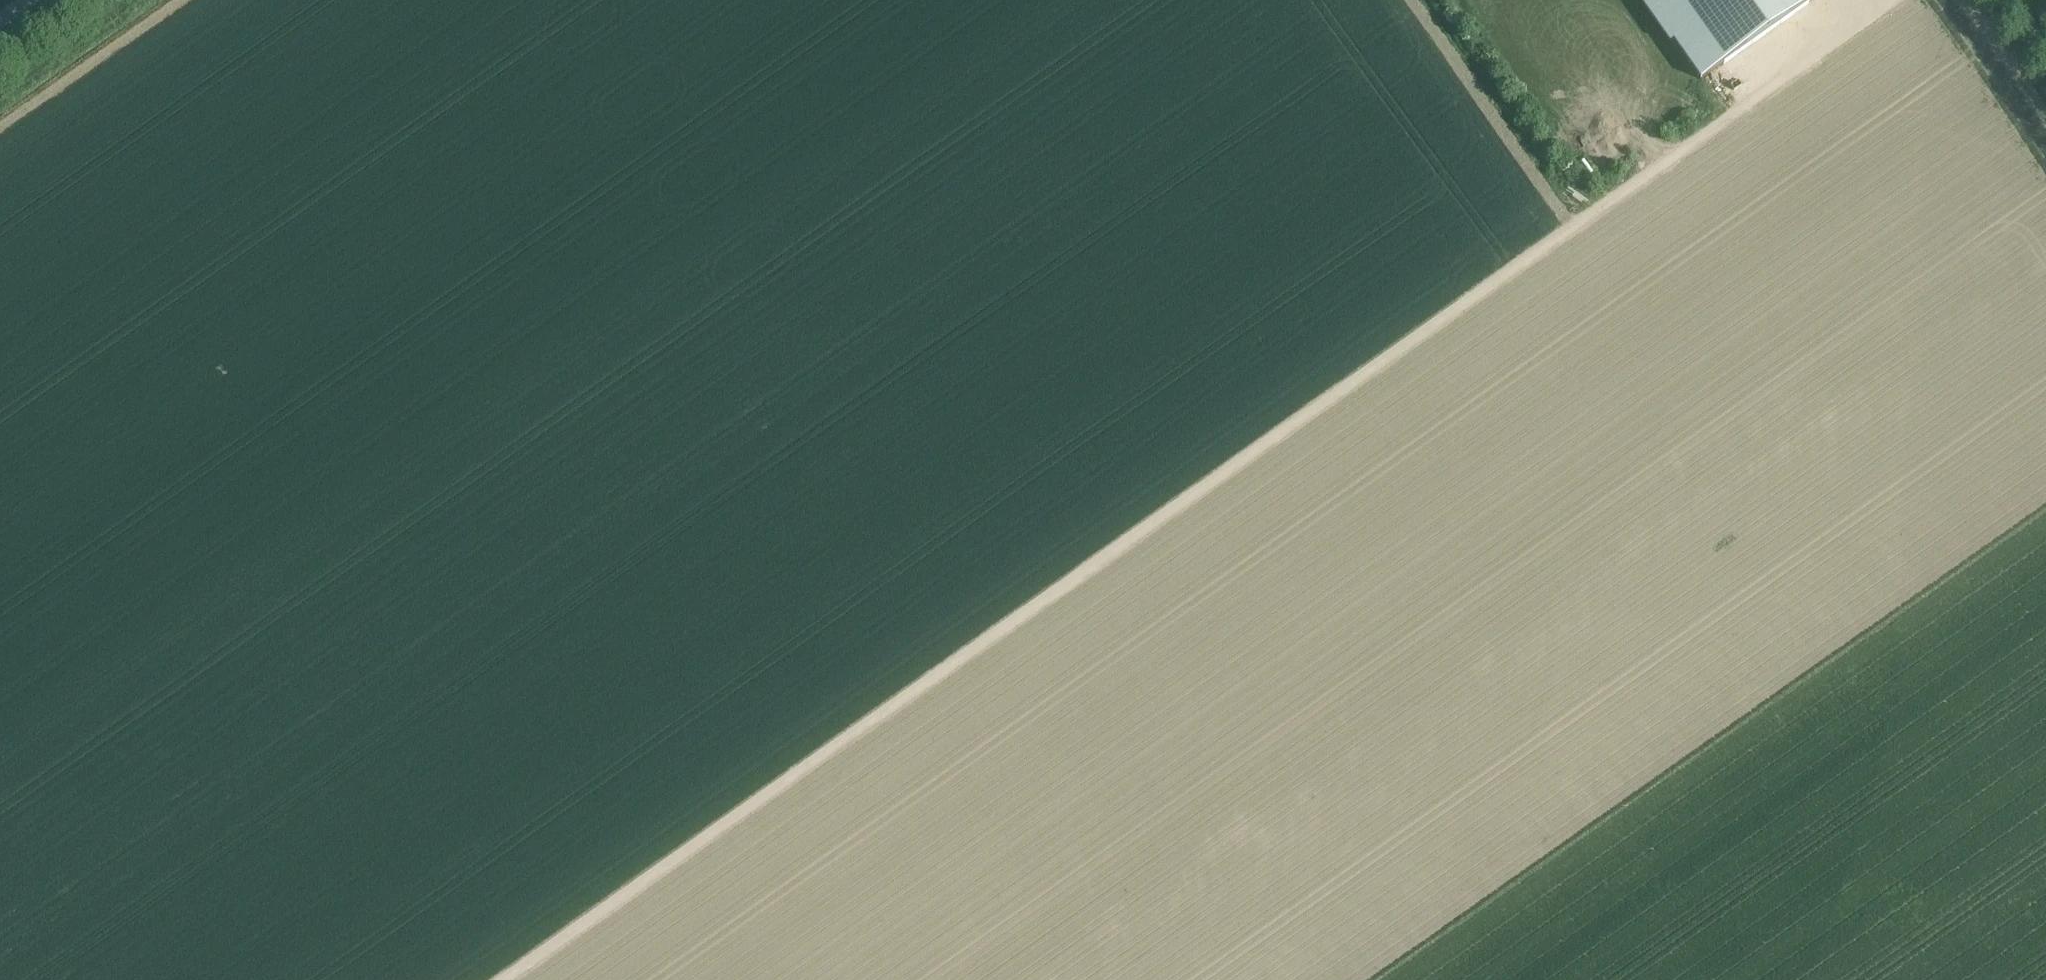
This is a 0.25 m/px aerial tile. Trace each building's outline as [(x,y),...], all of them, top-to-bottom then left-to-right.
[(1700,80),(1814,0),(1644,0),(1700,80)]
